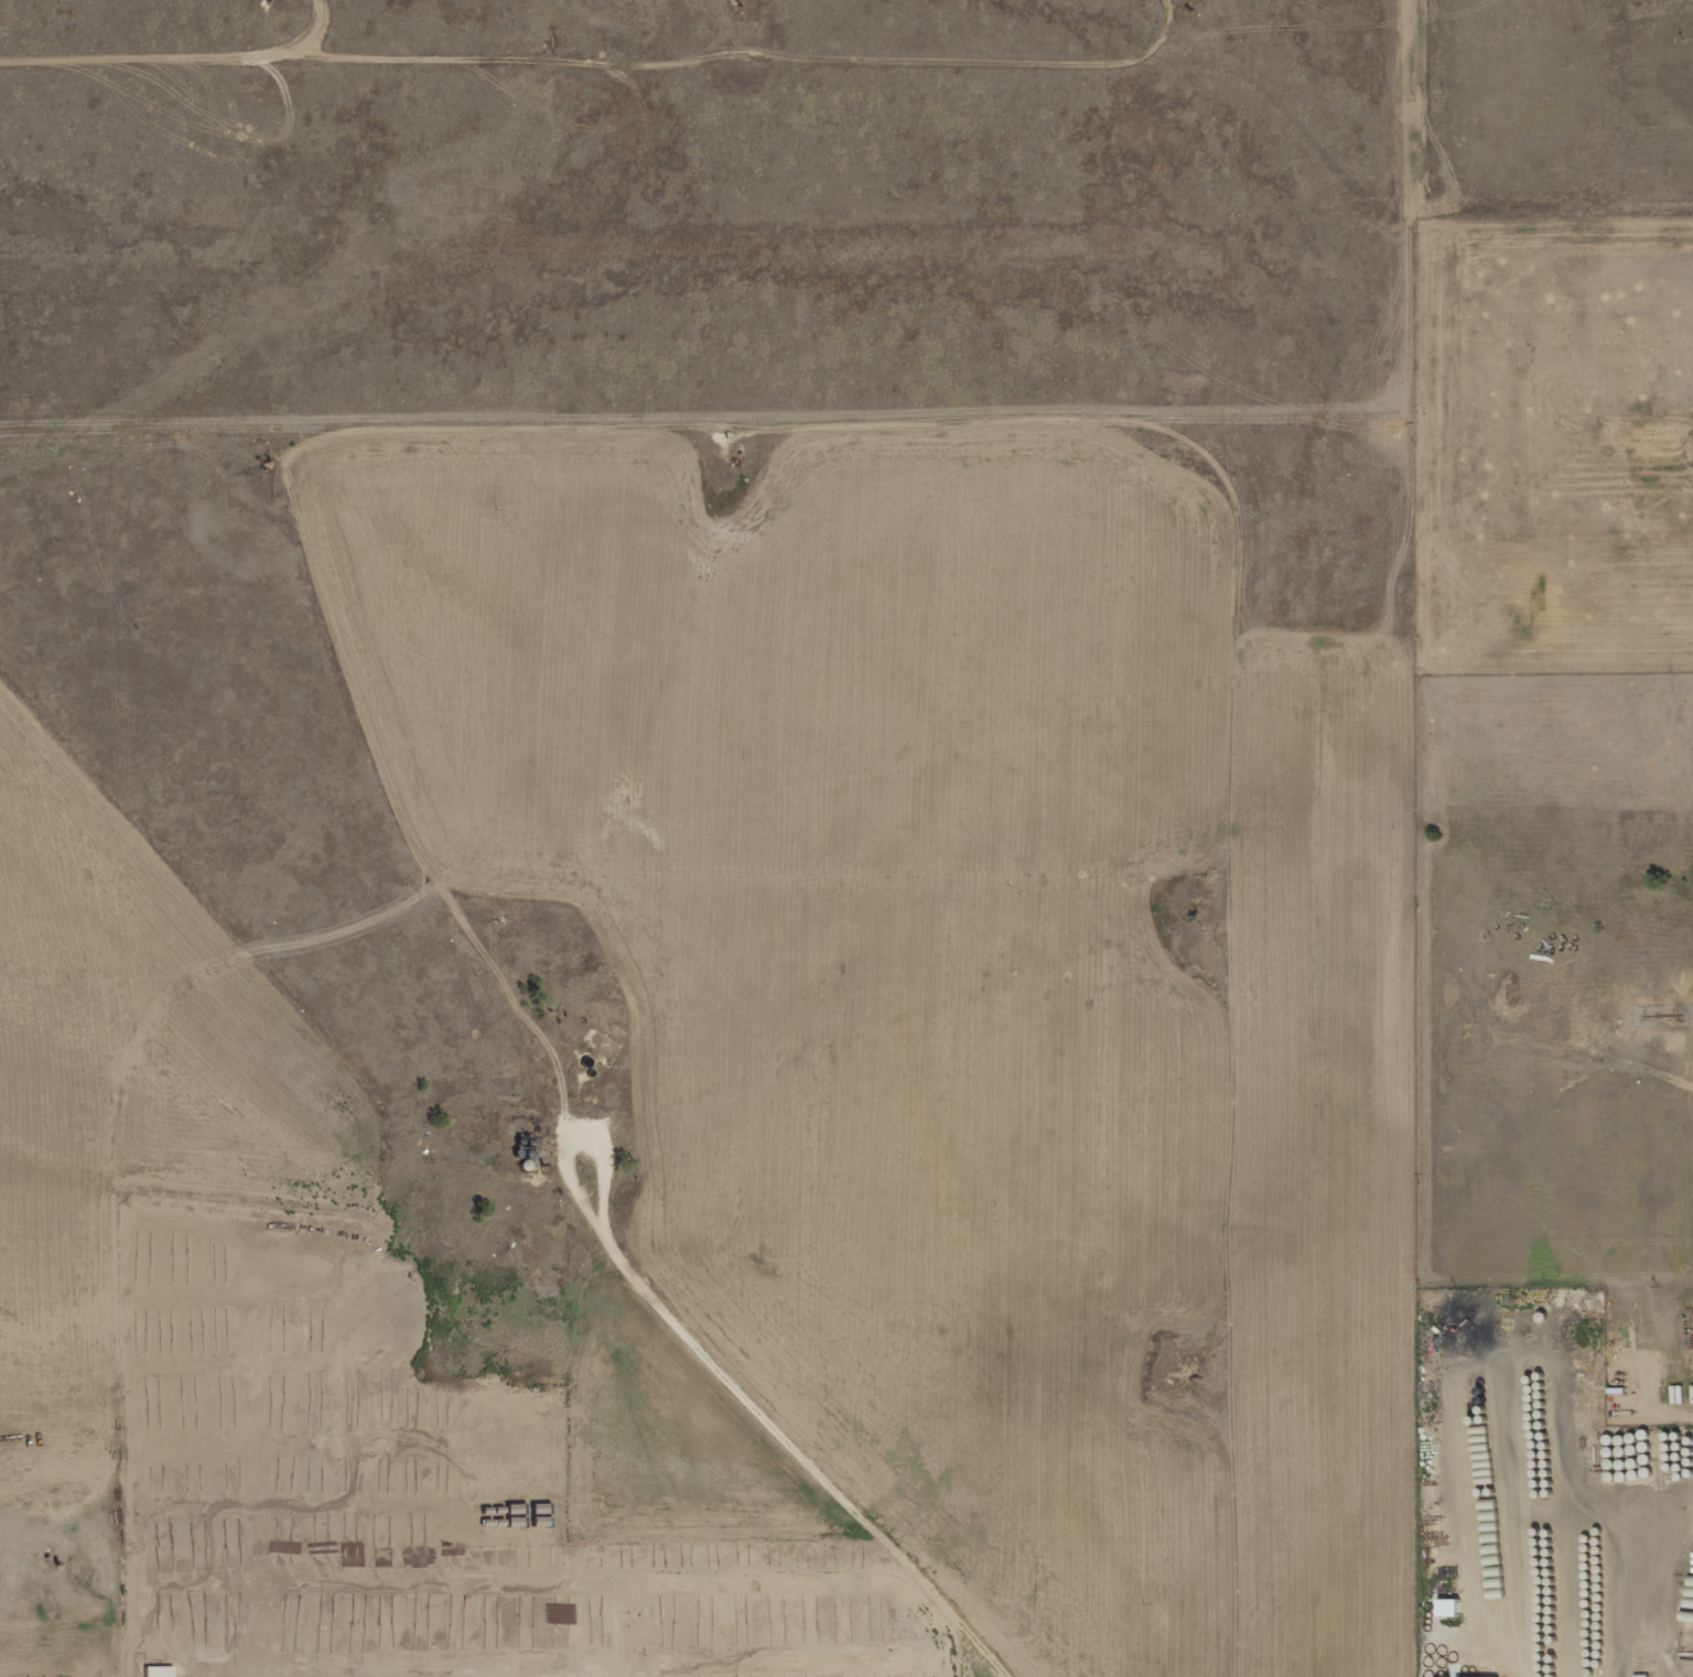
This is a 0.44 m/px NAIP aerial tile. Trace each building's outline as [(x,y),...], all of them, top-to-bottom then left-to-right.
[(174,1666),(147,1665),(147,1676),(174,1676),(174,1666)]
